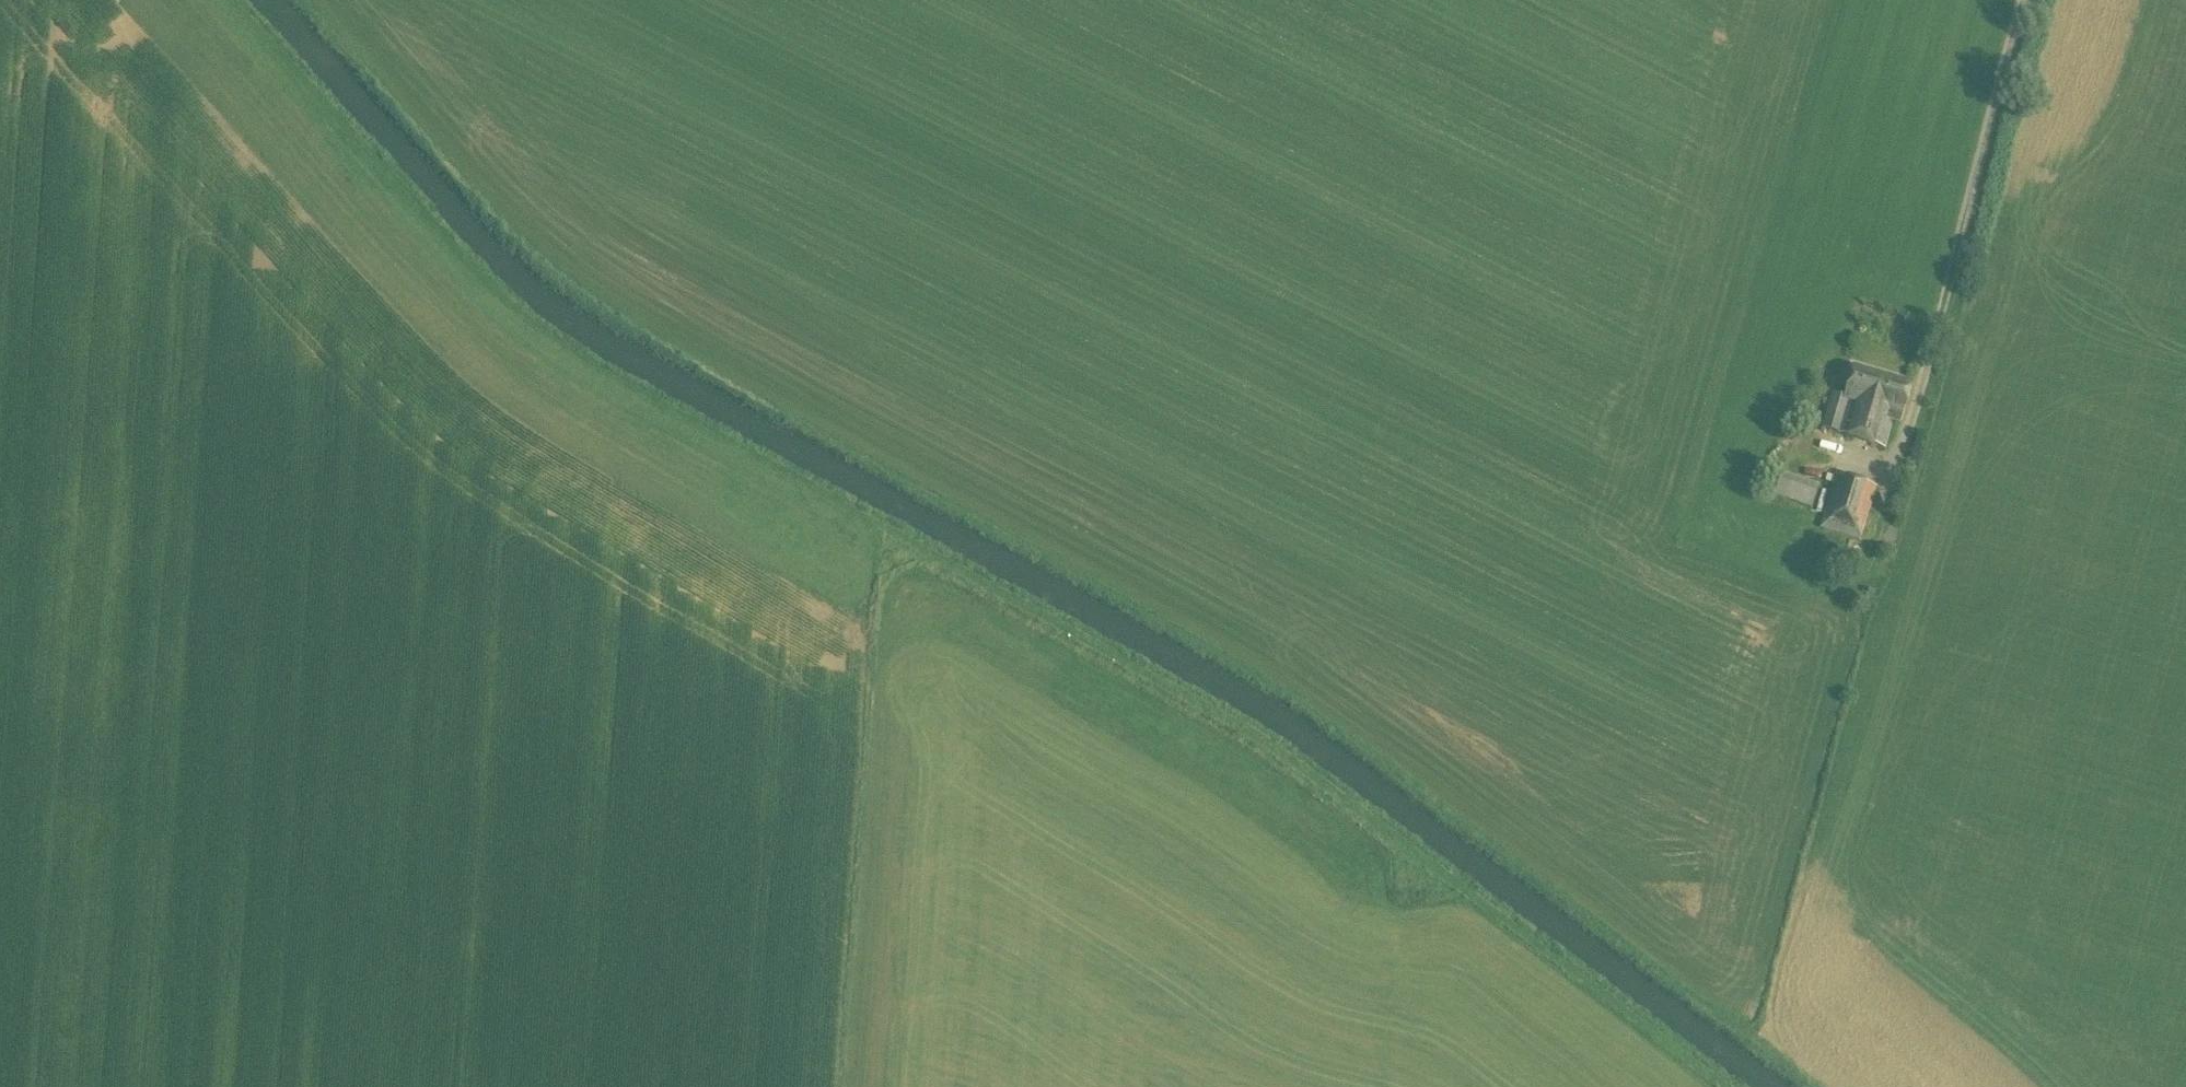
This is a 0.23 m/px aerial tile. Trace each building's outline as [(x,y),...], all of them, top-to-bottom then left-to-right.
[(1899,424),(1911,386),(1854,369),(1845,398),(1832,394),(1822,428),(1884,447),(1892,422),(1899,424)] [(1811,508),(1819,486),(1782,473),(1775,495),(1811,508)] [(1860,540),(1877,487),(1838,474),(1821,527),(1860,540)]
